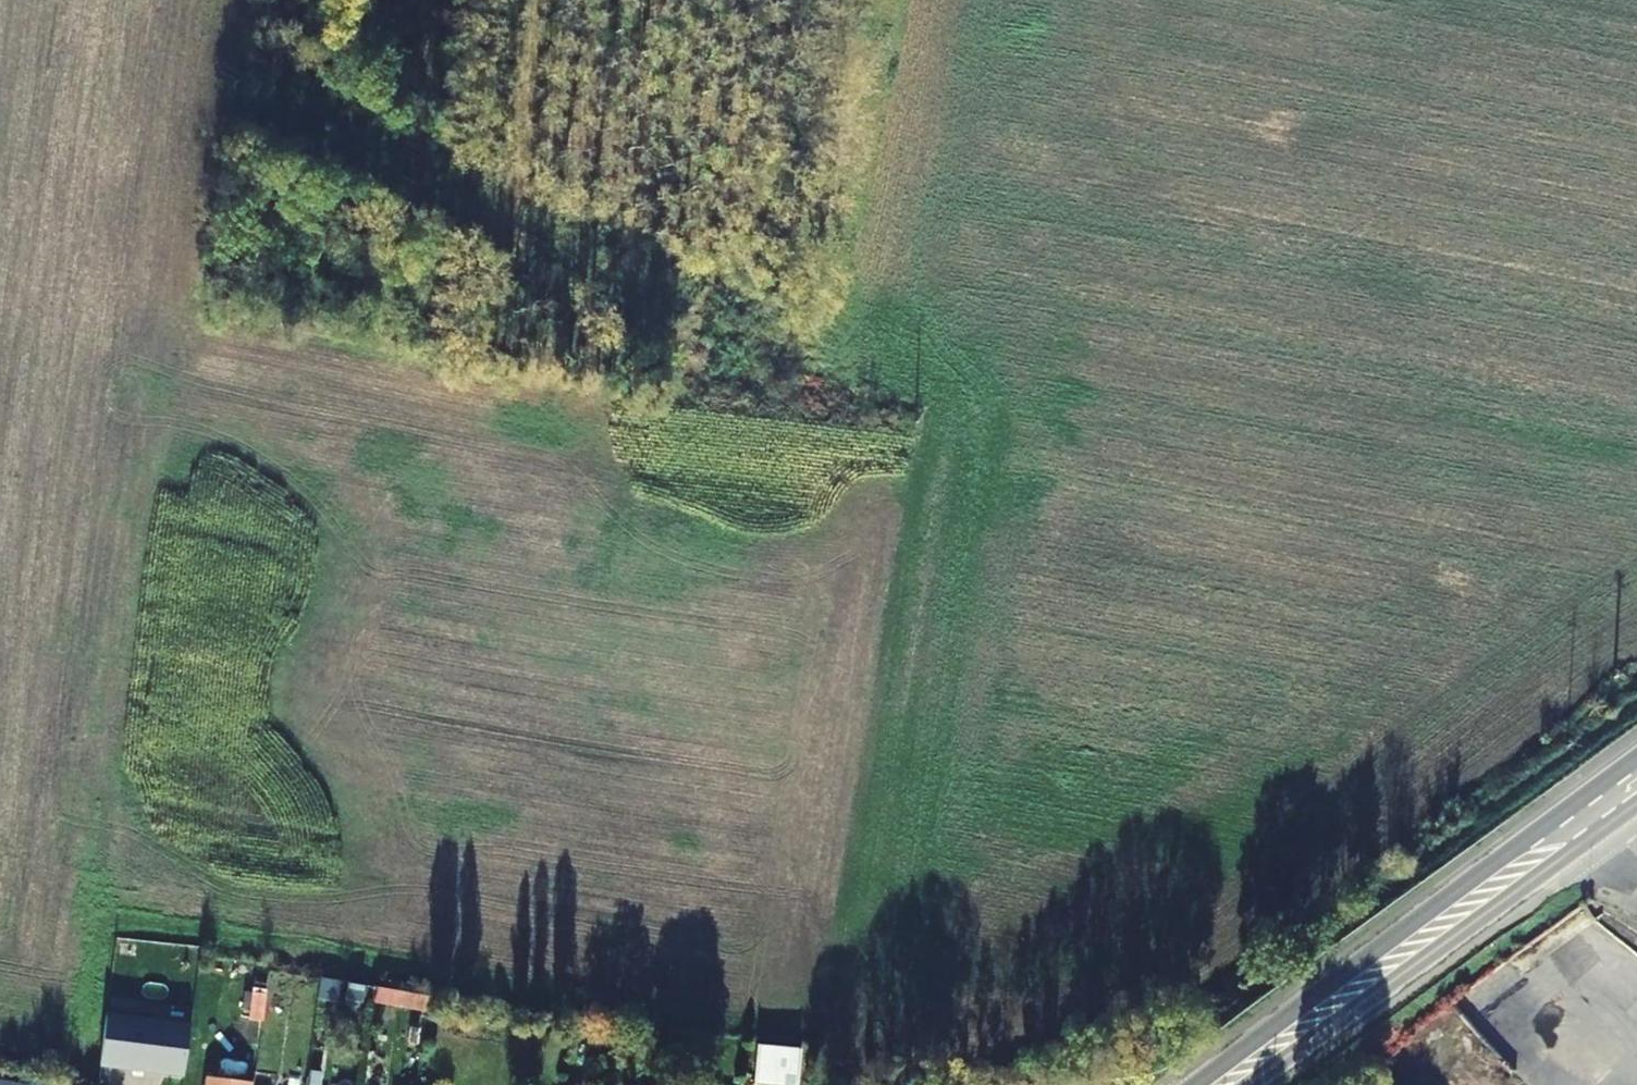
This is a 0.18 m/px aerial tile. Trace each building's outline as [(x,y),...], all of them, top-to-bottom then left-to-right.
[(167,992),(169,975),(148,972),(145,989),(167,992)] [(163,1019),(167,992),(145,989),(141,1015),(163,1019)] [(753,1084),(771,1084),(799,1084),(800,1041),(755,1040),(753,1084)] [(229,1063),(203,1060),(199,1084),(226,1084),(229,1063)] [(320,1063),(311,1062),(308,1084),(318,1084),(320,1063)]
